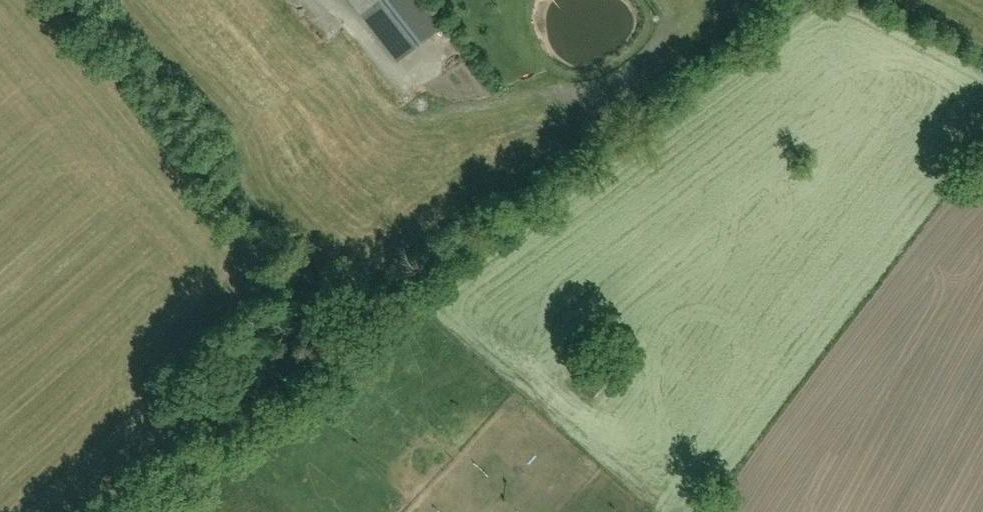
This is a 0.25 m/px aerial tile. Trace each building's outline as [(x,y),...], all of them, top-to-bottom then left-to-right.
[(361,14),(399,62),(441,28),(419,0),(350,0),(361,14)]
